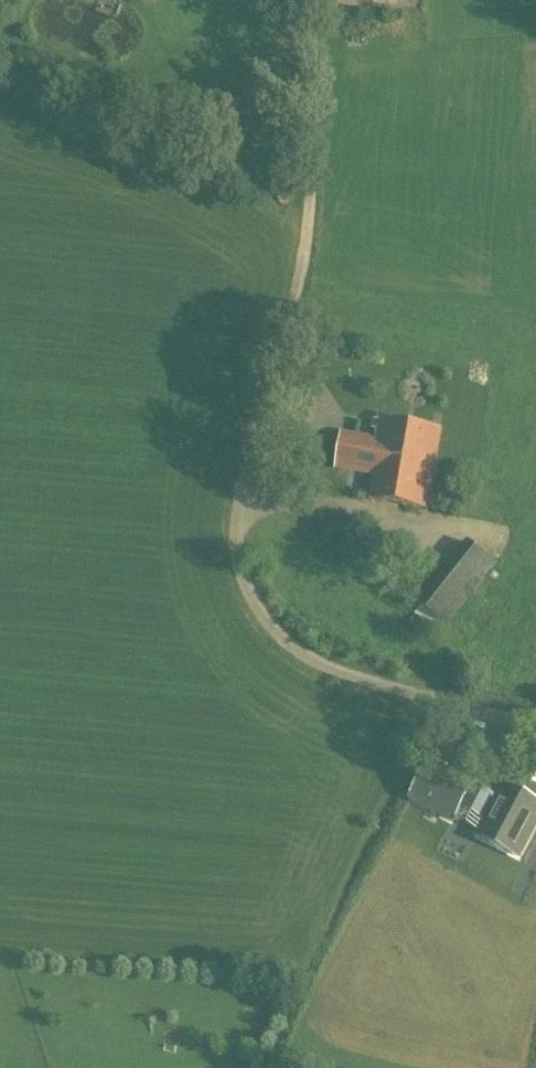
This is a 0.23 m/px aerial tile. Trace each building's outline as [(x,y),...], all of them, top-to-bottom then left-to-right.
[(371,476),(366,500),(427,511),(441,432),(381,421),(377,441),(341,435),(335,469),(371,476)] [(406,572),(413,618),(503,605),(496,559),(406,572)] [(453,822),(464,802),(472,786),(474,783),(457,774),(456,777),(444,771),(445,768),(429,759),(409,798),(453,822)] [(472,786),(464,802),(486,814),(475,835),(517,857),(535,822),(535,804),(501,785),(494,798),(472,786)]
